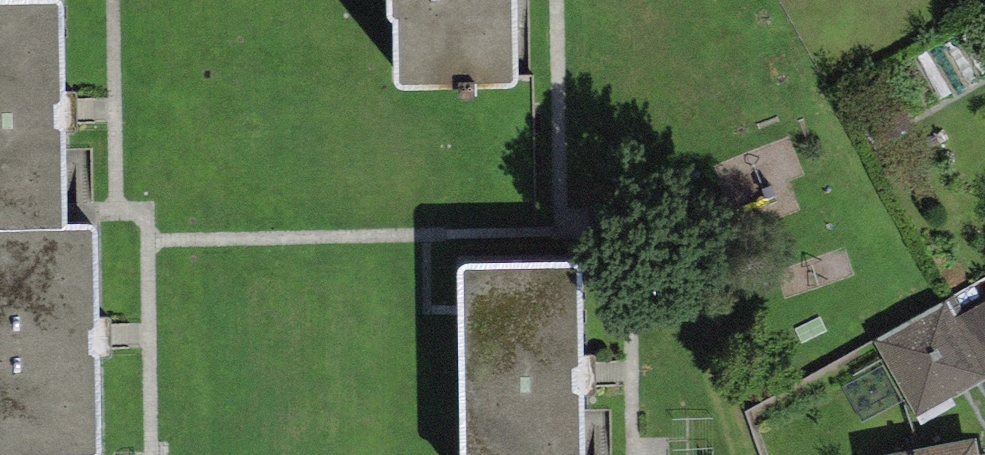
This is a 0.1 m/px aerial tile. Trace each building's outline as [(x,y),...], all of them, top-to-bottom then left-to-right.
[(0,1),(0,234),(65,232),(65,227),(60,0),(24,0),(0,1)] [(388,20),(394,20),(395,88),(516,85),(514,0),(387,0),(388,20)] [(65,227),(65,232),(0,234),(0,454),(99,454),(94,226),(65,227)] [(459,266),(462,454),(582,454),(579,264),(459,266)] [(874,341),(916,418),(984,380),(984,301),(957,316),(948,300),(874,341)] [(887,454),(977,454),(974,439),(887,454)]
